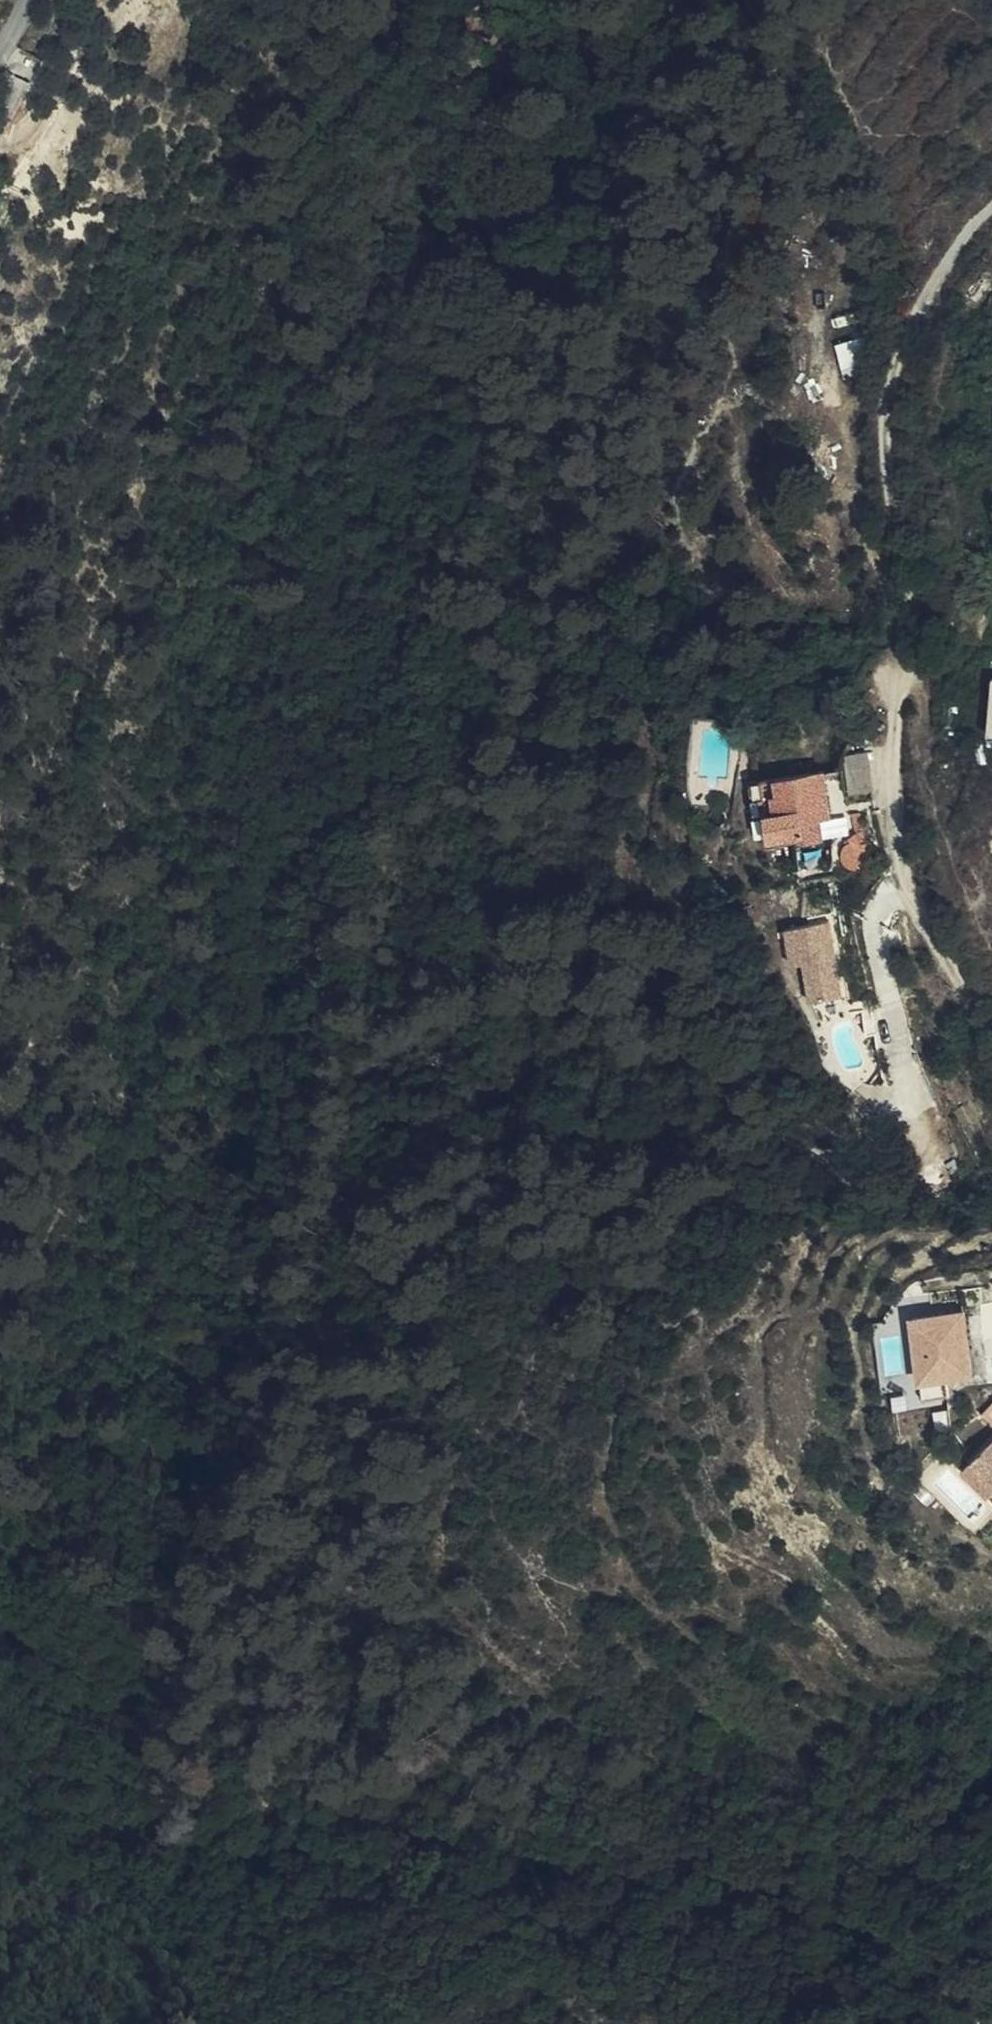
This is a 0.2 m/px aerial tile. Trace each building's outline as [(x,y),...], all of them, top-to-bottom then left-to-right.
[(840,340),(845,373),(870,369),(865,336),(840,340)] [(822,748),(758,757),(766,816),(805,810),(806,820),(821,818),(819,802),(817,787),(828,785),(822,748)] [(766,816),(758,757),(747,758),(755,817),(766,816)] [(830,801),(828,785),(817,787),(819,802),(830,801)] [(869,841),(871,812),(871,808),(869,808),(857,807),(856,825),(847,835),(847,846),(851,841),(856,838),(862,838),(867,839),(869,841)] [(849,991),(832,915),(786,926),(794,963),(804,961),(813,999),(849,991)] [(970,1305),(912,1311),(919,1382),(977,1377),(970,1305)] [(979,1459),(991,1472),(991,1446),(979,1459)] [(969,1469),(991,1493),(991,1472),(979,1459),(969,1469)]
